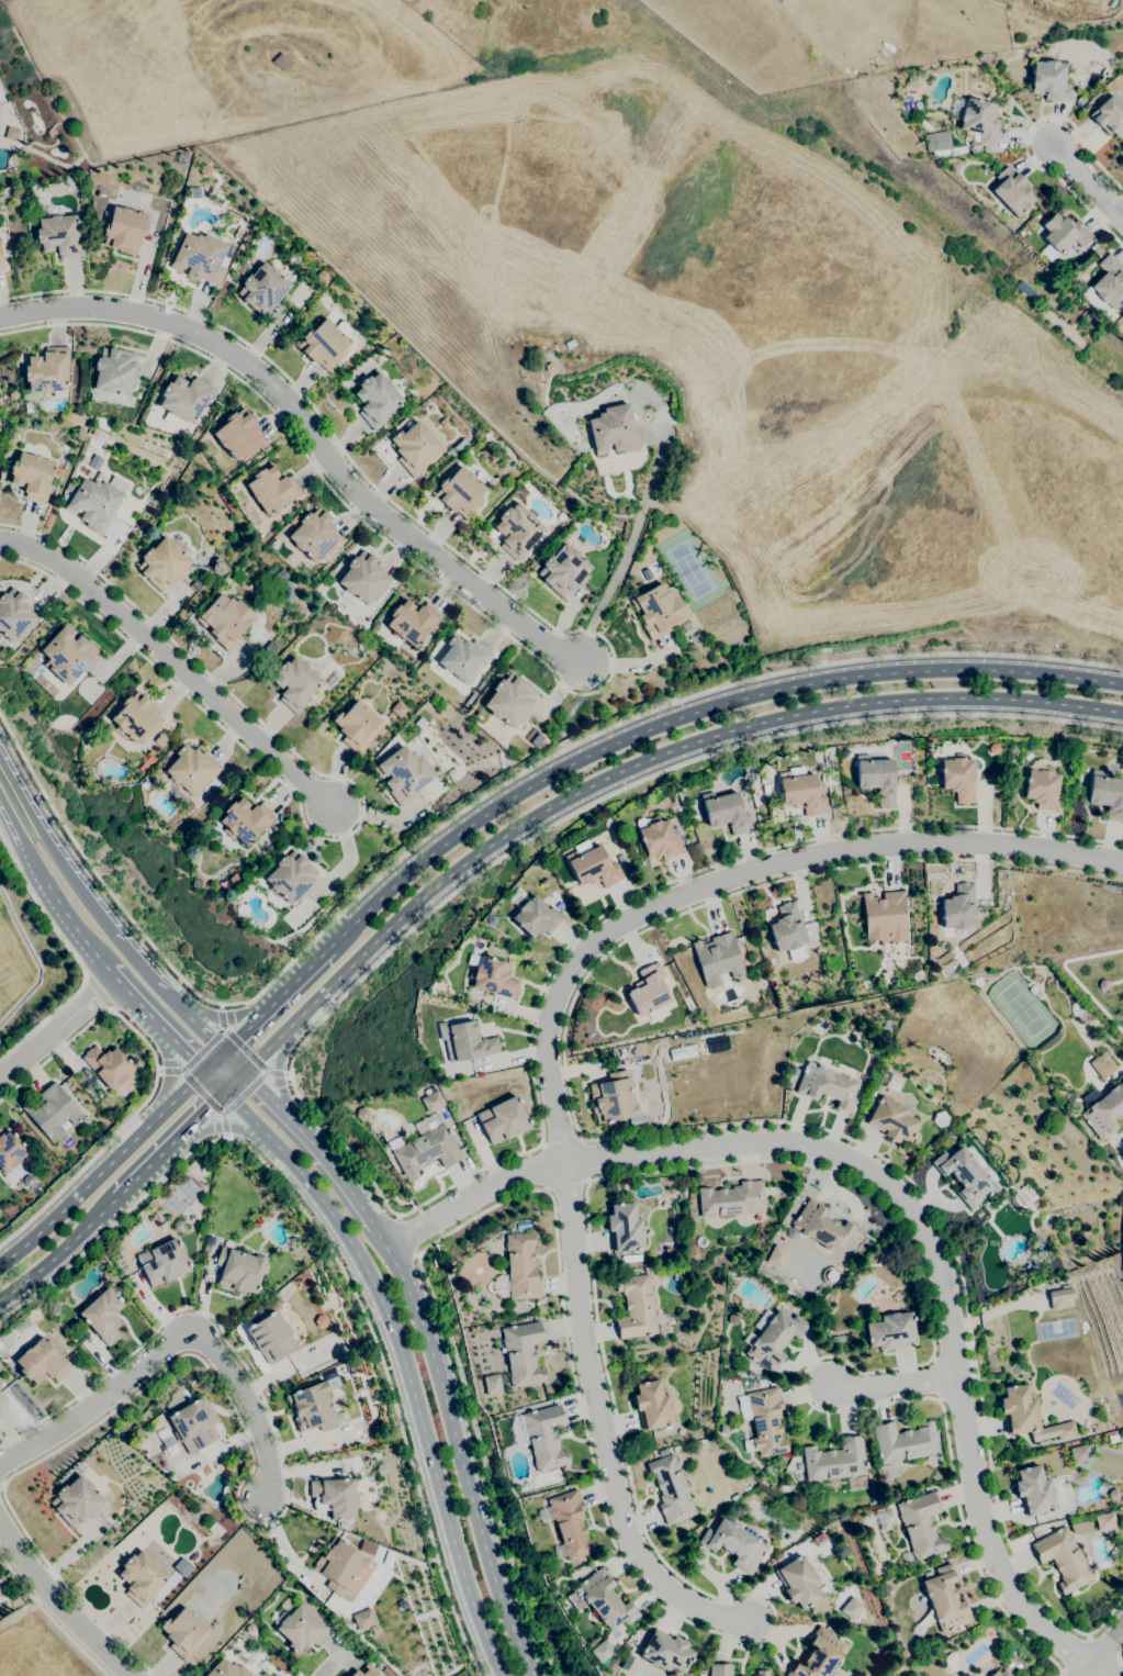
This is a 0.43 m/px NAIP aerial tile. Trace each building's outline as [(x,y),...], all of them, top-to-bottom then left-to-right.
[(1073,102),(1043,100),(1044,94),(1030,93),(1030,90),(1032,90),(1032,87),(1030,87),(1030,81),(1031,81),(1031,74),(1031,70),(1032,70),(1033,62),(1043,62),(1043,60),(1057,62),(1057,63),(1065,64),(1064,85),(1074,85),(1073,102)] [(916,89),(906,83),(912,70),(922,76),(923,79),(919,88),(916,89)] [(1110,93),(1122,108),(1122,133),(1116,138),(1112,134),(1111,135),(1104,127),(1105,127),(1102,124),(1099,127),(1091,119),(1088,115),(1110,93)] [(992,149),(976,145),(977,143),(964,138),(966,131),(958,129),(961,122),(958,121),(958,120),(950,118),(952,108),(961,111),(962,108),(963,108),(966,97),(998,105),(995,119),(1000,120),(992,149)] [(19,130),(6,127),(3,137),(16,140),(19,130)] [(925,153),(922,135),(947,131),(950,148),(925,153)] [(1015,217),(989,191),(999,181),(993,177),(1006,165),(1011,170),(1012,169),(1023,180),(1022,181),(1032,190),(1029,193),(1034,200),(1029,205),(1027,205),(1022,210),(1023,211),(1021,213),(1020,213),(1015,217)] [(135,255),(117,250),(117,249),(110,247),(109,247),(102,246),(104,236),(102,235),(103,231),(102,231),(102,228),(104,228),(105,223),(108,224),(113,205),(122,209),(122,208),(130,210),(130,211),(146,215),(144,224),(148,225),(146,236),(141,235),(137,249),(136,249),(135,255)] [(1062,256),(1059,253),(1058,254),(1057,253),(1056,253),(1042,237),(1046,233),(1040,225),(1054,212),(1060,219),(1064,215),(1071,224),(1076,219),(1092,236),(1080,247),(1073,239),(1064,248),(1066,252),(1062,256)] [(59,259),(58,255),(56,255),(56,246),(52,246),(53,252),(41,253),(40,244),(36,244),(35,230),(38,230),(37,219),(49,217),(49,216),(59,215),(59,216),(76,215),(78,238),(80,238),(82,257),(59,259)] [(217,287),(199,278),(196,281),(184,275),(188,269),(182,267),(180,273),(168,267),(184,232),(195,237),(196,234),(202,236),(204,234),(228,245),(218,265),(226,269),(217,287)] [(1122,267),(1122,268),(1122,299),(1111,310),(1107,313),(1098,303),(1090,310),(1079,298),(1089,288),(1088,287),(1103,273),(1096,264),(1108,253),(1122,267)] [(246,267),(239,264),(243,258),(248,261),(246,267)] [(261,316),(240,299),(242,298),(236,293),(243,286),(240,283),(248,273),(251,276),(262,261),(270,268),(271,266),(278,272),(277,273),(291,284),(284,292),(289,295),(280,305),(277,302),(268,312),(267,311),(261,316)] [(242,275),(236,271),(239,264),(246,267),(242,275)] [(323,283),(317,281),(316,275),(321,270),(327,272),(328,279),(323,283)] [(326,371),(317,362),(315,365),(301,350),(301,351),(295,346),(302,340),(303,339),(301,337),(310,328),(312,331),(325,317),(332,324),(335,326),(341,320),(350,329),(344,336),(349,343),(342,349),(346,353),(326,371)] [(568,349),(564,343),(572,338),(575,345),(568,349)] [(41,392),(41,391),(27,392),(27,381),(24,381),(24,366),(27,366),(27,357),(40,356),(40,361),(43,361),(43,351),(44,351),(44,347),(69,347),(69,367),(67,367),(67,391),(50,391),(50,392),(41,392)] [(133,407),(89,399),(91,388),(93,388),(97,370),(93,370),(97,358),(99,358),(101,348),(108,350),(108,348),(117,350),(135,354),(133,364),(135,365),(133,375),(137,376),(135,388),(130,387),(128,395),(135,396),(133,407)] [(550,373),(546,371),(544,366),(549,362),(554,365),(554,370),(550,373)] [(373,431),(358,413),(361,410),(359,409),(367,402),(364,399),(360,402),(352,393),(359,388),(357,386),(368,376),(370,378),(378,371),(386,381),(388,380),(393,388),(392,388),(403,401),(385,416),(386,418),(373,431)] [(173,427),(161,420),(167,411),(157,405),(162,396),(159,395),(167,382),(170,383),(175,376),(186,382),(183,387),(186,388),(190,379),(192,380),(194,377),(215,389),(205,406),(203,404),(192,425),(179,417),(173,427)] [(551,414),(574,439),(568,445),(540,413),(550,404),(551,404),(552,404),(553,404),(554,403),(555,403),(557,403),(558,403),(559,402),(560,402),(561,402),(562,402),(563,402),(564,402),(565,402),(566,402),(568,402),(569,402),(570,402),(571,401),(572,401),(573,401),(574,401),(575,401),(576,402),(577,402),(579,401),(580,401),(581,401),(582,401),(583,401),(584,400),(585,400),(586,400),(587,400),(588,399),(589,398),(591,398),(592,398),(593,396),(594,396),(595,395),(596,394),(597,394),(598,393),(599,393),(599,392),(600,391),(602,391),(602,390),(603,390),(604,389),(605,388),(606,388),(607,387),(608,387),(609,386),(610,386),(611,384),(613,384),(614,384),(615,383),(616,383),(617,382),(618,382),(619,382),(620,382),(624,390),(622,390),(621,390),(620,391),(619,391),(618,391),(617,392),(616,392),(615,393),(614,393),(613,393),(611,394),(610,395),(609,395),(608,396),(607,396),(606,398),(605,399),(604,399),(603,400),(603,401),(602,401),(600,402),(599,402),(598,403),(597,403),(597,404),(596,404),(595,405),(594,405),(593,406),(592,406),(591,406),(589,407),(588,407),(587,409),(586,409),(585,409),(584,410),(583,410),(582,410),(581,410),(580,410),(579,410),(577,410),(576,410),(575,410),(574,410),(573,410),(572,410),(571,410),(570,410),(569,411),(568,411),(566,411),(565,411),(564,411),(563,411),(562,411),(561,411),(560,411),(559,412),(558,412),(557,412),(555,412),(554,412),(551,414)] [(15,400),(10,399),(9,393),(13,390),(18,394),(15,400)] [(595,456),(587,420),(598,417),(597,413),(604,412),(603,409),(628,402),(633,425),(636,424),(641,448),(622,452),(622,449),(614,451),(611,444),(606,445),(607,452),(595,456)] [(235,460),(224,447),(223,448),(216,440),(217,440),(212,434),(225,422),(224,420),(234,411),(235,413),(236,412),(237,413),(243,407),(247,412),(247,413),(252,420),(252,421),(259,428),(257,429),(266,439),(245,458),(242,454),(235,460)] [(443,427),(439,422),(445,417),(449,423),(443,427)] [(413,479),(396,459),(400,456),(394,450),(396,448),(389,439),(398,431),(402,434),(407,429),(404,425),(409,421),(413,424),(417,420),(422,425),(423,424),(430,433),(428,434),(442,450),(425,467),(413,479)] [(94,456),(89,452),(89,447),(94,444),(99,446),(99,452),(94,456)] [(45,504),(24,498),(25,492),(23,491),(25,483),(22,482),(20,485),(5,481),(8,473),(9,473),(13,460),(16,461),(20,451),(55,462),(47,487),(49,488),(45,504)] [(83,469),(76,466),(80,456),(88,459),(83,469)] [(266,515),(257,502),(256,502),(251,495),(251,494),(245,484),(254,479),(251,476),(262,468),(265,470),(271,466),(278,474),(274,478),(277,481),(283,476),(285,479),(289,476),(301,493),(285,503),(284,501),(266,515)] [(464,519),(454,510),(452,513),(438,500),(433,495),(439,488),(437,487),(446,477),(448,479),(460,466),(467,471),(473,477),(473,478),(485,489),(480,495),(483,499),(464,519)] [(101,535),(86,525),(86,524),(78,518),(82,512),(78,509),(74,516),(63,510),(82,477),(92,483),(94,480),(100,483),(101,481),(123,494),(111,514),(114,515),(101,535)] [(503,494),(498,492),(497,488),(501,485),(505,487),(506,491),(503,494)] [(66,502),(60,500),(64,493),(69,495),(66,502)] [(517,562),(499,546),(502,543),(501,541),(507,534),(505,533),(502,536),(493,527),(499,521),(496,518),(507,506),(509,510),(516,502),(526,511),(527,510),(534,516),(532,517),(544,529),(528,547),(530,548),(517,562)] [(314,563),(301,550),(300,551),(293,544),(294,543),(287,536),(300,523),(297,522),(307,512),(310,514),(311,512),(312,513),(317,507),(322,512),(323,510),(332,518),(327,523),(335,529),(334,530),(344,539),(324,560),(321,556),(314,563)] [(160,592),(147,580),(139,573),(141,571),(136,568),(142,561),(141,560),(142,559),(139,557),(149,547),(151,549),(164,536),(171,543),(171,541),(179,548),(178,549),(191,561),(186,568),(189,571),(180,581),(176,578),(167,588),(166,586),(160,592)] [(273,551),(268,546),(276,539),(280,544),(273,551)] [(561,597),(540,580),(542,578),(537,573),(542,566),(541,565),(549,555),(551,557),(563,543),(571,549),(572,548),(579,554),(577,555),(591,567),(585,573),(588,577),(581,586),(576,583),(568,593),(566,592),(561,597)] [(357,608),(339,594),(344,590),(342,589),(344,589),(336,582),(348,568),(346,566),(353,556),(356,558),(362,550),(368,554),(368,552),(377,559),(373,563),(382,570),(381,571),(391,579),(374,601),(371,597),(366,605),(361,602),(357,608)] [(281,582),(274,574),(282,568),(289,576),(281,582)] [(326,586),(321,581),(327,574),(333,580),(326,586)] [(196,591),(190,585),(195,579),(202,584),(196,591)] [(651,641),(641,625),(643,624),(638,615),(642,613),(639,608),(636,611),(629,600),(638,595),(661,582),(666,592),(670,590),(673,595),(675,594),(688,616),(684,619),(683,618),(667,627),(670,630),(651,641)] [(1,635),(0,637),(0,595),(2,592),(4,594),(11,586),(16,592),(18,591),(25,597),(22,602),(30,610),(29,610),(38,618),(20,639),(16,635),(10,641),(7,639),(1,635)] [(228,652),(214,639),(215,638),(209,632),(211,628),(206,624),(204,627),(195,619),(201,612),(202,613),(220,593),(227,600),(229,597),(235,602),(237,600),(256,617),(252,621),(251,621),(240,633),(243,636),(228,652)] [(414,648),(404,639),(403,640),(401,639),(401,638),(395,634),(394,635),(392,633),(392,632),(385,626),(392,617),(389,615),(397,604),(400,606),(404,600),(414,606),(411,610),(414,612),(419,605),(422,607),(425,603),(441,616),(430,632),(428,629),(414,648)] [(67,686),(55,675),(55,677),(42,664),(48,659),(40,650),(65,623),(75,632),(69,638),(74,641),(79,635),(89,644),(89,643),(101,653),(85,672),(82,670),(67,686)] [(468,685),(450,672),(449,673),(441,668),(441,667),(437,662),(449,646),(446,644),(452,634),(462,641),(464,638),(471,644),(473,640),(484,649),(484,648),(493,653),(482,668),(481,668),(468,685)] [(270,655),(263,648),(270,640),(277,647),(270,655)] [(2,661),(0,659),(0,650),(2,648),(9,655),(2,661)] [(295,715),(278,700),(281,696),(279,694),(285,688),(283,685),(280,689),(271,681),(277,674),(274,671),(284,661),(287,663),(293,656),(303,664),(304,663),(311,670),(310,670),(322,682),(305,700),(307,701),(295,715)] [(512,729),(497,717),(496,718),(488,713),(490,712),(482,706),(494,691),(491,690),(499,679),(502,680),(503,679),(504,680),(508,673),(514,677),(515,675),(537,693),(531,701),(532,702),(526,711),(529,714),(521,725),(517,722),(512,729)] [(53,697),(35,682),(42,675),(59,691),(53,697)] [(135,744),(133,741),(132,742),(127,738),(125,740),(114,729),(116,727),(115,726),(116,726),(110,719),(113,715),(113,716),(122,706),(120,704),(128,695),(130,697),(137,690),(156,707),(154,711),(164,719),(145,740),(142,737),(135,744)] [(358,756),(340,740),(345,736),(338,730),(339,728),(332,720),(335,717),(334,716),(335,714),(337,715),(339,712),(342,715),(356,700),(379,720),(379,722),(383,726),(368,742),(369,744),(358,756)] [(400,718),(390,709),(398,700),(408,709),(400,718)] [(420,730),(414,723),(420,716),(427,724),(420,730)] [(160,747),(154,741),(161,733),(168,738),(160,747)] [(193,797),(187,792),(181,786),(179,789),(168,779),(169,778),(168,776),(169,775),(164,771),(178,756),(175,753),(183,744),(192,751),(194,748),(200,755),(203,751),(222,768),(211,781),(210,780),(193,797)] [(400,807),(388,791),(389,790),(383,782),(390,778),(388,773),(381,779),(372,768),(403,745),(409,753),(413,751),(416,757),(419,755),(436,775),(417,790),(419,792),(400,807)] [(961,804),(961,803),(955,803),(955,792),(950,792),(950,789),(941,790),(941,772),(939,772),(939,769),(941,769),(940,760),(951,760),(951,758),(955,758),(955,753),(965,753),(965,759),(973,759),(974,803),(968,803),(968,804),(961,804)] [(881,807),(881,806),(877,807),(877,787),(873,789),(873,787),(867,787),(867,789),(858,790),(858,787),(856,787),(856,761),(855,761),(855,755),(868,755),(868,760),(892,759),(894,806),(889,806),(889,807),(881,807)] [(1057,812),(1036,808),(1036,803),(1031,802),(1031,800),(1023,798),(1025,782),(1024,781),(1024,778),(1026,778),(1027,770),(1029,770),(1029,769),(1029,768),(1029,767),(1030,767),(1030,766),(1031,764),(1031,763),(1032,763),(1033,762),(1034,761),(1035,760),(1036,760),(1037,760),(1038,759),(1040,759),(1041,759),(1042,759),(1043,759),(1044,759),(1043,767),(1052,768),(1051,773),(1059,774),(1056,795),(1060,796),(1057,812)] [(805,817),(804,807),(794,808),(794,804),(784,805),(782,805),(777,773),(789,771),(789,769),(790,769),(791,768),(793,767),(794,766),(795,766),(796,766),(797,766),(798,766),(799,766),(800,766),(801,767),(802,767),(804,767),(805,775),(815,773),(818,797),(826,796),(828,813),(820,814),(805,817)] [(451,780),(447,772),(454,768),(460,775),(451,780)] [(1103,778),(1122,780),(1122,805),(1122,822),(1121,822),(1120,823),(1104,819),(1107,811),(1105,811),(1107,806),(1102,805),(1098,804),(1098,806),(1088,804),(1089,803),(1086,802),(1091,770),(1104,772),(1103,778)] [(827,784),(826,773),(836,771),(838,783),(827,784)] [(731,836),(728,823),(723,824),(723,823),(718,824),(719,826),(710,828),(710,826),(707,827),(699,795),(712,792),(714,797),(737,792),(743,815),(750,814),(753,829),(746,830),(748,833),(731,836)] [(245,847),(235,837),(233,840),(223,830),(225,827),(222,824),(222,825),(218,822),(225,814),(223,812),(227,807),(226,806),(227,805),(228,806),(233,802),(234,803),(240,797),(248,805),(246,808),(248,811),(255,804),(257,807),(260,803),(276,818),(270,823),(278,829),(274,833),(268,826),(262,831),(261,829),(250,841),(251,842),(249,843),(248,842),(245,847)] [(662,860),(661,856),(655,857),(654,854),(647,857),(641,841),(640,841),(639,839),(638,839),(636,833),(637,833),(632,823),(645,818),(648,824),(659,820),(660,822),(666,819),(674,839),(678,838),(684,853),(662,860)] [(604,889),(599,880),(591,884),(588,881),(581,884),(579,885),(564,857),(575,850),(579,856),(599,845),(610,865),(616,863),(624,878),(618,881),(604,889)] [(289,905),(287,902),(285,902),(281,897),(279,900),(268,889),(271,886),(263,879),(277,865),(274,863),(283,854),(285,857),(293,850),(297,854),(299,853),(318,873),(311,880),(313,882),(304,890),(307,893),(299,902),(295,898),(289,905)] [(953,929),(953,928),(942,928),(941,900),(948,898),(948,896),(955,896),(954,884),(959,883),(967,882),(967,884),(973,883),(975,927),(966,927),(966,928),(953,929)] [(872,941),(872,939),(866,940),(862,893),(871,893),(871,897),(881,896),(881,893),(903,891),(908,936),(901,937),(901,938),(899,938),(899,937),(894,937),(894,929),(880,930),(881,940),(872,941)] [(531,938),(510,918),(518,910),(517,909),(527,900),(528,901),(534,895),(548,910),(551,906),(563,918),(547,935),(543,930),(539,935),(537,932),(531,938)] [(790,962),(787,949),(776,952),(767,925),(775,923),(774,920),(781,918),(776,907),(782,905),(781,904),(788,902),(789,903),(794,902),(800,920),(799,921),(807,942),(801,945),(806,957),(790,962)] [(710,987),(710,986),(705,987),(690,942),(699,939),(701,945),(711,941),(710,938),(730,931),(744,974),(739,976),(740,977),(737,979),(737,977),(732,979),(729,971),(718,975),(720,984),(710,987)] [(514,999),(471,987),(473,980),(468,977),(471,969),(474,970),(475,967),(467,964),(469,953),(480,957),(488,959),(490,957),(493,958),(492,960),(508,964),(506,972),(508,972),(507,979),(518,982),(517,987),(518,987),(516,994),(515,994),(514,999)] [(768,967),(766,960),(773,958),(775,964),(768,967)] [(652,1021),(647,1013),(638,1017),(626,994),(628,993),(627,992),(635,987),(633,984),(642,980),(638,971),(652,963),(652,964),(658,961),(665,975),(660,979),(671,1001),(662,1005),(666,1014),(652,1021)] [(454,1062),(449,1038),(443,1039),(441,1027),(473,1020),(474,1023),(475,1021),(478,1030),(475,1030),(478,1040),(497,1037),(497,1040),(498,1040),(501,1048),(499,1049),(499,1052),(454,1062)] [(709,1055),(706,1040),(726,1036),(729,1051),(709,1055)] [(671,1060),(669,1049),(694,1044),(696,1054),(671,1060)] [(110,1090),(80,1058),(85,1053),(83,1053),(90,1048),(90,1049),(94,1046),(102,1054),(106,1050),(109,1052),(114,1047),(126,1059),(130,1062),(128,1062),(134,1069),(126,1076),(116,1086),(115,1084),(110,1090)] [(1102,1081),(1089,1062),(1104,1050),(1118,1069),(1102,1081)] [(852,1116),(834,1108),(838,1102),(831,1098),(831,1099),(823,1097),(824,1096),(818,1093),(815,1100),(794,1093),(807,1061),(816,1065),(817,1064),(826,1068),(824,1069),(841,1075),(842,1074),(851,1077),(851,1079),(857,1082),(852,1097),(858,1099),(852,1116)] [(630,1126),(628,1117),(610,1121),(610,1122),(606,1124),(605,1121),(596,1124),(594,1115),(593,1114),(592,1113),(592,1111),(592,1110),(592,1109),(592,1108),(592,1107),(593,1106),(595,1105),(594,1100),(591,1100),(588,1090),(589,1090),(588,1084),(596,1083),(596,1084),(608,1082),(607,1073),(626,1070),(633,1104),(636,1104),(638,1116),(642,1116),(643,1124),(630,1126)] [(897,1092),(885,1086),(891,1074),(902,1080),(897,1092)] [(1116,1085),(1122,1080),(1122,1113),(1112,1121),(1116,1126),(1118,1128),(1100,1141),(1087,1125),(1086,1125),(1081,1119),(1081,1118),(1079,1115),(1087,1108),(1080,1098),(1093,1087),(1101,1097),(1108,1092),(1108,1091),(1115,1084),(1116,1085)] [(52,1143),(25,1113),(21,1107),(27,1102),(31,1105),(38,1098),(36,1096),(54,1082),(83,1116),(79,1120),(78,1121),(77,1121),(72,1125),(67,1119),(58,1127),(65,1135),(57,1141),(56,1140),(52,1143)] [(428,1114),(420,1098),(426,1096),(424,1091),(429,1088),(431,1093),(437,1090),(445,1104),(428,1114)] [(872,1100),(867,1099),(873,1088),(877,1090),(872,1100)] [(491,1146),(487,1139),(480,1124),(475,1115),(490,1107),(488,1105),(498,1099),(501,1103),(515,1095),(517,1099),(517,1098),(519,1103),(518,1103),(527,1120),(528,1119),(529,1124),(530,1127),(504,1140),(504,1139),(491,1146)] [(908,1143),(899,1139),(897,1142),(883,1135),(884,1133),(865,1124),(880,1095),(892,1102),(894,1100),(899,1104),(899,1105),(912,1111),(910,1117),(919,1122),(908,1143)] [(360,1121),(355,1117),(357,1109),(364,1107),(369,1113),(368,1119),(360,1121)] [(939,1127),(933,1121),(935,1113),(943,1111),(948,1118),(946,1126),(939,1127)] [(407,1182),(391,1151),(394,1149),(391,1150),(386,1143),(398,1137),(402,1143),(400,1146),(401,1146),(427,1131),(427,1130),(420,1133),(419,1133),(414,1125),(436,1113),(441,1122),(434,1127),(434,1128),(443,1122),(462,1157),(456,1161),(457,1162),(443,1169),(437,1158),(433,1161),(425,1165),(424,1164),(418,1167),(419,1170),(416,1171),(418,1175),(407,1182)] [(3,1173),(0,1169),(0,1135),(1,1133),(3,1136),(9,1130),(11,1133),(12,1132),(15,1136),(14,1137),(20,1142),(21,1141),(23,1146),(22,1146),(27,1152),(20,1159),(21,1160),(10,1170),(9,1167),(3,1173)] [(970,1210),(955,1193),(962,1187),(959,1184),(958,1184),(951,1176),(952,1175),(948,1171),(942,1176),(930,1162),(943,1151),(948,1157),(961,1146),(966,1152),(967,1151),(974,1159),(973,1160),(984,1173),(985,1173),(990,1180),(989,1180),(996,1188),(970,1210)] [(707,1217),(699,1217),(697,1188),(707,1187),(707,1188),(711,1188),(711,1191),(717,1189),(726,1188),(727,1189),(732,1188),(731,1186),(740,1185),(739,1182),(750,1181),(762,1180),(764,1211),(754,1213),(754,1214),(746,1214),(746,1213),(742,1214),(716,1216),(716,1217),(707,1217)] [(838,1255),(831,1251),(831,1252),(822,1247),(822,1245),(808,1237),(807,1238),(799,1233),(799,1232),(790,1227),(793,1224),(793,1222),(796,1216),(797,1217),(808,1197),(828,1209),(823,1216),(828,1219),(829,1218),(838,1224),(836,1225),(841,1227),(845,1220),(861,1230),(853,1244),(846,1241),(838,1255)] [(614,1252),(611,1252),(609,1231),(607,1231),(606,1215),(610,1215),(610,1205),(633,1203),(635,1218),(641,1218),(642,1228),(643,1236),(642,1236),(643,1249),(638,1250),(638,1251),(635,1251),(635,1250),(614,1252)] [(159,1221),(154,1215),(157,1211),(162,1218),(159,1221)] [(160,1229),(158,1226),(166,1220),(168,1224),(160,1229)] [(176,1232),(172,1227),(176,1220),(183,1220),(188,1226),(183,1232),(176,1232)] [(509,1300),(508,1289),(507,1282),(508,1282),(506,1252),(505,1252),(504,1242),(506,1242),(505,1234),(534,1232),(535,1242),(534,1242),(534,1247),(531,1247),(531,1252),(534,1252),(534,1261),(532,1261),(532,1267),(535,1266),(536,1275),(540,1274),(541,1285),(540,1285),(541,1297),(509,1300)] [(150,1287),(135,1256),(148,1250),(175,1238),(177,1242),(178,1241),(180,1245),(179,1245),(187,1263),(188,1262),(190,1266),(189,1266),(190,1271),(164,1283),(162,1282),(150,1287)] [(244,1297),(236,1294),(237,1290),(232,1288),(231,1292),(215,1287),(222,1267),(214,1264),(221,1245),(223,1239),(229,1241),(227,1248),(254,1256),(255,1254),(266,1259),(257,1286),(258,1286),(257,1290),(256,1289),(255,1294),(245,1290),(244,1297)] [(781,1269),(765,1261),(774,1244),(789,1252),(781,1269)] [(126,1276),(124,1271),(131,1267),(133,1273),(126,1276)] [(619,1340),(618,1332),(617,1332),(615,1318),(627,1316),(626,1310),(624,1301),(625,1301),(624,1295),(622,1295),(621,1292),(616,1293),(614,1280),(648,1274),(649,1278),(650,1277),(651,1285),(650,1285),(654,1316),(655,1316),(656,1322),(656,1323),(658,1333),(650,1334),(650,1336),(645,1337),(645,1336),(619,1340)] [(1051,1310),(1048,1292),(1062,1289),(1062,1285),(1069,1284),(1070,1288),(1073,1288),(1074,1298),(1067,1299),(1068,1307),(1051,1310)] [(106,1347),(77,1314),(88,1304),(85,1301),(96,1292),(98,1295),(108,1286),(117,1297),(122,1300),(121,1301),(123,1305),(116,1311),(117,1312),(113,1317),(119,1323),(113,1329),(120,1337),(111,1344),(110,1343),(106,1347)] [(48,1315),(45,1303),(56,1299),(59,1312),(48,1315)] [(771,1374),(753,1361),(753,1362),(746,1357),(748,1356),(744,1354),(750,1347),(742,1341),(749,1331),(756,1338),(761,1331),(753,1326),(765,1309),(773,1315),(777,1309),(790,1319),(795,1314),(808,1325),(797,1339),(790,1334),(777,1351),(783,1355),(784,1356),(771,1374)] [(268,1365),(261,1353),(260,1354),(255,1345),(252,1347),(248,1339),(249,1338),(245,1329),(248,1327),(247,1326),(250,1323),(251,1325),(268,1315),(267,1314),(270,1311),(271,1312),(274,1310),(283,1325),(287,1323),(292,1332),(290,1333),(297,1348),(268,1365)] [(879,1351),(878,1345),(868,1348),(867,1341),(866,1341),(866,1338),(867,1338),(865,1323),(875,1322),(874,1317),(890,1315),(890,1314),(897,1312),(897,1314),(910,1311),(911,1317),(912,1316),(912,1320),(911,1320),(914,1343),(895,1347),(895,1349),(879,1351)] [(731,1326),(727,1322),(728,1316),(733,1314),(738,1317),(738,1322),(731,1326)] [(325,1328),(317,1327),(314,1321),(317,1316),(325,1316),(328,1321),(325,1328)] [(22,1336),(15,1326),(26,1317),(34,1327),(22,1336)] [(512,1388),(510,1383),(502,1385),(499,1376),(508,1374),(508,1377),(510,1376),(504,1347),(503,1347),(502,1339),(503,1339),(501,1328),(506,1328),(506,1327),(513,1326),(513,1327),(539,1321),(540,1328),(542,1328),(544,1342),(531,1345),(532,1351),(534,1351),(536,1360),(535,1360),(536,1366),(538,1365),(538,1370),(543,1368),(547,1381),(512,1388)] [(35,1386),(30,1379),(27,1381),(24,1376),(22,1377),(21,1376),(22,1375),(18,1371),(21,1368),(14,1361),(22,1353),(22,1352),(29,1347),(30,1348),(35,1343),(35,1342),(42,1337),(45,1340),(46,1339),(47,1341),(46,1342),(57,1354),(58,1353),(70,1366),(55,1381),(52,1376),(49,1378),(46,1375),(43,1377),(44,1378),(35,1386)] [(486,1395),(483,1376),(498,1374),(502,1393),(486,1395)] [(643,1431),(638,1410),(636,1411),(632,1396),(638,1394),(635,1384),(641,1383),(644,1382),(644,1383),(658,1379),(660,1389),(665,1388),(670,1404),(672,1410),(671,1410),(674,1423),(669,1424),(669,1426),(665,1427),(665,1426),(645,1430),(643,1431)] [(299,1432),(292,1418),(295,1417),(292,1411),(291,1411),(284,1396),(289,1395),(289,1394),(293,1393),(292,1392),(296,1389),(296,1392),(324,1381),(328,1392),(326,1393),(336,1417),(335,1418),(338,1426),(321,1432),(318,1424),(299,1432)] [(1032,1442),(1029,1429),(1010,1434),(1008,1434),(1004,1421),(1008,1420),(1007,1414),(1000,1415),(999,1405),(1000,1404),(999,1399),(1003,1398),(1002,1387),(1026,1384),(1027,1395),(1032,1395),(1033,1399),(1034,1398),(1035,1408),(1036,1408),(1037,1416),(1036,1416),(1038,1429),(1073,1420),(1077,1437),(1058,1441),(1056,1435),(1032,1442)] [(760,1457),(759,1451),(754,1451),(753,1451),(744,1452),(742,1441),(752,1439),(751,1439),(755,1438),(752,1418),(741,1420),(737,1397),(746,1395),(746,1394),(777,1387),(779,1399),(781,1398),(783,1409),(778,1410),(779,1418),(777,1419),(778,1423),(781,1423),(782,1432),(781,1432),(782,1439),(784,1438),(785,1441),(786,1441),(788,1452),(760,1457)] [(188,1454),(180,1441),(178,1443),(172,1432),(175,1431),(167,1417),(170,1415),(170,1414),(173,1411),(175,1412),(191,1403),(190,1401),(194,1400),(202,1396),(217,1421),(211,1426),(217,1438),(188,1454)] [(537,1472),(536,1468),(535,1468),(532,1462),(534,1461),(531,1452),(526,1431),(525,1432),(523,1424),(524,1424),(520,1415),(526,1412),(526,1411),(532,1410),(534,1410),(559,1404),(561,1412),(562,1412),(565,1424),(553,1428),(554,1434),(557,1433),(559,1442),(558,1443),(559,1449),(561,1449),(561,1452),(565,1451),(566,1453),(568,1453),(570,1461),(569,1461),(570,1464),(537,1472)] [(879,1464),(878,1460),(877,1461),(876,1453),(877,1453),(872,1426),(885,1423),(885,1422),(892,1421),(896,1433),(902,1432),(902,1431),(910,1430),(910,1431),(917,1430),(916,1428),(920,1427),(919,1423),(932,1420),(939,1454),(934,1454),(934,1455),(927,1456),(927,1455),(918,1457),(918,1456),(905,1460),(897,1461),(898,1463),(890,1464),(889,1463),(879,1464)] [(1110,1443),(1108,1437),(1116,1434),(1118,1441),(1110,1443)] [(165,1450),(160,1440),(170,1435),(175,1444),(165,1450)] [(808,1491),(807,1483),(811,1483),(810,1482),(806,1482),(801,1448),(815,1445),(816,1451),(819,1451),(820,1452),(827,1452),(827,1451),(834,1450),(834,1451),(841,1450),(839,1437),(852,1435),(852,1437),(861,1435),(866,1474),(855,1475),(855,1477),(865,1475),(866,1488),(849,1490),(846,1476),(841,1477),(818,1481),(818,1482),(820,1482),(821,1489),(808,1491)] [(1073,1464),(1069,1449),(1088,1443),(1091,1460),(1073,1464)] [(666,1526),(662,1513),(661,1515),(658,1505),(661,1504),(659,1496),(661,1495),(659,1489),(658,1489),(654,1482),(655,1481),(654,1476),(651,1476),(650,1473),(649,1474),(645,1464),(672,1453),(675,1461),(676,1461),(678,1467),(680,1470),(678,1470),(689,1497),(690,1497),(693,1505),(696,1515),(666,1526)] [(1025,1517),(1020,1497),(1017,1498),(1014,1488),(1015,1487),(1013,1482),(1019,1481),(1015,1471),(1021,1468),(1025,1467),(1025,1468),(1038,1464),(1043,1481),(1048,1478),(1051,1489),(1052,1488),(1054,1495),(1053,1495),(1056,1509),(1052,1510),(1052,1511),(1047,1512),(1047,1511),(1030,1516),(1025,1517)] [(229,1474),(226,1468),(232,1465),(235,1471),(229,1474)] [(719,1477),(715,1472),(718,1466),(725,1465),(729,1471),(727,1476),(719,1477)] [(766,1476),(763,1471),(766,1465),(773,1465),(775,1470),(773,1475),(766,1476)] [(71,1529),(53,1509),(54,1508),(49,1502),(56,1496),(55,1494),(58,1490),(58,1489),(59,1488),(60,1488),(64,1485),(66,1487),(79,1474),(86,1482),(87,1481),(92,1487),(92,1488),(104,1500),(97,1507),(101,1511),(92,1519),(89,1516),(80,1523),(78,1526),(77,1523),(71,1529)] [(336,1520),(336,1519),(330,1520),(329,1510),(328,1505),(319,1505),(318,1497),(310,1497),(308,1481),(321,1481),(340,1479),(340,1478),(345,1478),(345,1479),(353,1479),(353,1493),(357,1493),(358,1510),(355,1510),(356,1518),(340,1519),(340,1520),(336,1520)] [(569,1561),(566,1556),(557,1560),(552,1547),(562,1544),(553,1519),(540,1523),(536,1510),(549,1506),(547,1499),(576,1488),(581,1500),(584,1510),(581,1511),(583,1519),(581,1520),(583,1526),(584,1524),(587,1533),(585,1533),(587,1540),(589,1539),(592,1542),(593,1542),(596,1551),(569,1561)] [(1114,1500),(1109,1499),(1108,1494),(1111,1489),(1116,1489),(1119,1495),(1119,1497),(1114,1500)] [(916,1562),(913,1556),(912,1557),(910,1550),(911,1550),(903,1528),(902,1528),(898,1515),(899,1513),(895,1504),(902,1501),(902,1500),(907,1499),(908,1500),(934,1491),(941,1511),(929,1516),(931,1522),(934,1530),(933,1530),(935,1537),(937,1535),(939,1539),(943,1538),(947,1550),(916,1562)] [(1098,1532),(1094,1516),(1113,1511),(1116,1528),(1098,1532)] [(750,1575),(731,1563),(735,1556),(730,1554),(721,1549),(722,1549),(718,1545),(714,1552),(697,1542),(707,1528),(712,1532),(721,1517),(728,1521),(729,1520),(737,1526),(737,1527),(752,1537),(752,1535),(760,1540),(759,1541),(768,1546),(764,1553),(765,1553),(763,1557),(762,1556),(750,1575)] [(1076,1535),(1071,1532),(1069,1524),(1089,1520),(1092,1531),(1076,1535)] [(1063,1596),(1056,1584),(1060,1582),(1059,1577),(1060,1576),(1058,1571),(1057,1572),(1053,1564),(1054,1564),(1051,1558),(1040,1565),(1033,1551),(1034,1551),(1031,1544),(1047,1535),(1045,1530),(1052,1527),(1054,1531),(1058,1529),(1059,1529),(1065,1526),(1070,1535),(1071,1535),(1075,1541),(1074,1542),(1083,1561),(1088,1569),(1089,1568),(1092,1575),(1091,1576),(1093,1579),(1063,1596)] [(340,1597),(325,1586),(328,1580),(311,1569),(314,1564),(321,1554),(323,1556),(325,1552),(324,1551),(324,1550),(323,1549),(324,1547),(324,1546),(324,1545),(325,1544),(326,1544),(327,1543),(328,1543),(334,1535),(338,1539),(338,1538),(341,1540),(341,1539),(346,1542),(345,1543),(368,1558),(361,1569),(360,1568),(340,1597)] [(371,1557),(376,1545),(361,1539),(356,1550),(371,1557)] [(801,1610),(796,1601),(791,1605),(783,1590),(785,1589),(774,1571),(776,1569),(801,1554),(801,1555),(813,1549),(818,1556),(806,1563),(808,1567),(809,1566),(813,1573),(812,1574),(818,1582),(813,1584),(821,1598),(809,1605),(809,1606),(806,1608),(806,1607),(801,1610)] [(142,1610),(124,1594),(127,1590),(125,1588),(132,1582),(130,1579),(126,1584),(116,1575),(123,1568),(121,1566),(131,1554),(133,1556),(141,1550),(149,1557),(150,1557),(158,1564),(157,1565),(169,1576),(153,1594),(155,1596),(142,1610)] [(940,1633),(935,1621),(933,1616),(928,1598),(927,1598),(923,1589),(924,1588),(921,1580),(925,1579),(923,1574),(931,1572),(932,1577),(937,1575),(934,1568),(951,1563),(957,1579),(954,1582),(954,1583),(950,1584),(952,1588),(953,1588),(956,1598),(955,1598),(956,1602),(965,1600),(973,1621),(961,1625),(962,1630),(958,1631),(957,1627),(952,1629),(952,1630),(945,1632),(944,1631),(940,1633)] [(609,1631),(605,1624),(604,1625),(598,1619),(598,1618),(586,1604),(581,1597),(582,1596),(574,1588),(577,1585),(583,1579),(584,1580),(600,1566),(615,1584),(608,1589),(621,1606),(628,1600),(640,1614),(627,1625),(622,1620),(609,1631)] [(558,1590),(553,1584),(559,1580),(563,1586),(558,1590)] [(885,1596),(879,1594),(877,1588),(880,1584),(887,1585),(889,1589),(889,1591),(885,1596)] [(852,1621),(839,1610),(852,1596),(865,1607),(852,1621)] [(296,1655),(287,1646),(289,1643),(274,1629),(277,1627),(272,1622),(282,1612),(287,1616),(288,1614),(279,1606),(287,1597),(296,1607),(302,1600),(319,1617),(321,1616),(333,1628),(315,1646),(312,1643),(306,1649),(304,1646),(296,1655)] [(184,1663),(168,1646),(171,1643),(165,1636),(167,1634),(158,1628),(162,1623),(161,1622),(162,1621),(164,1622),(167,1618),(170,1621),(183,1606),(206,1628),(205,1629),(211,1633),(195,1650),(196,1651),(184,1663)] [(358,1631),(351,1616),(370,1608),(377,1623),(358,1631)] [(248,1634),(246,1632),(245,1628),(247,1625),(250,1624),(254,1627),(255,1630),(252,1633),(248,1634)] [(921,1638),(911,1633),(914,1624),(924,1629),(921,1638)] [(826,1675),(827,1675),(785,1675),(788,1672),(789,1673),(796,1663),(801,1666),(805,1662),(804,1661),(809,1652),(810,1653),(812,1649),(807,1644),(819,1625),(836,1638),(838,1636),(841,1639),(841,1640),(845,1643),(846,1644),(841,1654),(842,1654),(836,1661),(835,1661),(826,1675)] [(682,1674),(673,1668),(671,1674),(656,1666),(655,1667),(650,1664),(651,1663),(639,1656),(653,1630),(654,1628),(673,1639),(674,1636),(687,1644),(685,1647),(694,1653),(692,1658),(690,1662),(689,1661),(682,1674)] [(599,1664),(589,1651),(605,1639),(615,1652),(599,1664)] [(628,1671),(620,1667),(627,1654),(635,1658),(628,1671)] [(238,1664),(252,1675),(203,1675),(221,1657),(229,1666),(232,1663),(236,1667),(238,1664)] [(368,1663),(381,1675),(349,1675),(356,1669),(359,1672),(368,1663)] [(731,1663),(731,1675),(709,1675),(709,1663),(731,1663)] [(1003,1666),(990,1675),(1011,1675),(1003,1666)] [(392,1674),(390,1675),(387,1675),(381,1671),(385,1667),(392,1674)]
